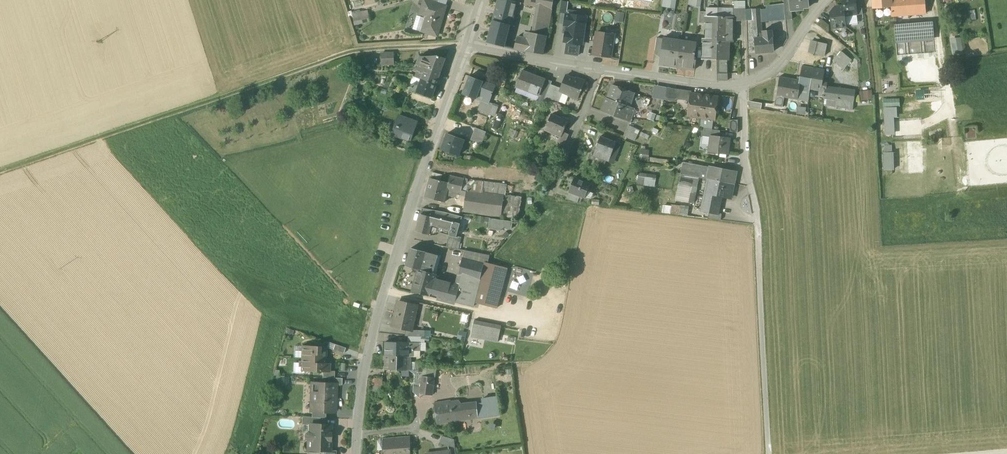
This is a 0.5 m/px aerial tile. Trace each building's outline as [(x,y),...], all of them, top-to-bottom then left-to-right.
[(437,36),(446,6),(437,4),(425,0),(424,0),(420,15),(426,17),(421,31),(437,36)] [(492,22),(510,26),(511,26),(515,11),(519,11),(521,4),(506,0),(498,0),(492,22)] [(539,7),(552,9),(554,0),(525,0),(524,4),(539,7)] [(559,14),(566,15),(569,1),(561,0),(559,14)] [(662,7),(675,9),(676,0),(663,0),(662,7)] [(785,20),(792,19),(791,11),(790,11),(790,0),(784,0),(784,4),(784,11),(785,20)] [(790,11),(791,11),(799,10),(798,8),(808,8),(808,0),(790,0),(790,11)] [(845,15),(856,14),(855,2),(855,0),(843,0),(843,7),(845,15)] [(873,9),(891,7),(892,7),(891,0),(872,0),(873,9)] [(892,16),(926,13),(925,0),(891,0),(892,7),(891,7),(892,16)] [(735,10),(746,9),(745,1),(734,2),(734,8),(734,10),(735,10)] [(766,9),(760,10),(760,15),(766,14),(765,12),(772,11),(779,11),(784,11),(784,4),(766,6),(766,9)] [(539,7),(534,34),(547,36),(552,9),(539,7)] [(846,25),(845,15),(843,7),(835,8),(831,13),(832,28),(839,27),(839,29),(841,30),(845,30),(846,28),(846,25)] [(703,40),(702,60),(717,60),(717,41),(718,26),(718,23),(718,16),(717,16),(718,8),(706,8),(706,12),(706,16),(705,16),(705,23),(705,40),(703,40)] [(734,10),(734,8),(718,8),(718,16),(733,17),(733,10),(734,10)] [(746,30),(754,29),(753,17),(760,16),(760,15),(760,10),(759,8),(746,9),(746,22),(746,30)] [(735,21),(746,22),(746,9),(735,10),(735,21)] [(616,11),(614,21),(624,23),(625,13),(616,11)] [(766,14),(760,15),(760,16),(762,36),(764,36),(763,34),(771,33),(766,21),(766,14)] [(845,15),(846,25),(858,24),(857,15),(856,14),(845,15)] [(580,43),(582,44),(584,31),(586,18),(585,18),(570,16),(566,15),(565,25),(567,25),(566,33),(565,41),(567,42),(580,43)] [(718,23),(718,26),(733,27),(733,21),(733,17),(718,16),(718,23)] [(762,36),(760,16),(753,17),(754,29),(754,39),(762,39),(762,36)] [(504,47),(510,26),(492,22),(487,42),(504,47)] [(819,27),(829,34),(831,34),(830,28),(823,22),(819,27)] [(933,23),(894,26),(895,34),(895,42),(934,39),(933,23)] [(718,26),(717,41),(729,42),(733,42),(733,27),(718,26)] [(597,32),(593,55),(610,57),(614,34),(597,32)] [(543,55),(547,36),(534,34),(527,33),(526,40),(516,38),(514,49),(520,50),(543,55)] [(754,39),(755,53),(774,51),(773,37),(771,33),(763,34),(764,36),(762,36),(762,39),(754,39)] [(964,53),(961,37),(950,39),(953,55),(964,53)] [(655,51),(662,52),(664,39),(657,38),(655,51)] [(660,65),(677,68),(680,44),(673,43),(673,39),(664,38),(664,39),(662,52),(661,57),(660,65)] [(717,41),(717,60),(728,60),(729,60),(729,42),(717,41)] [(809,53),(824,56),(827,44),(812,41),(809,53)] [(565,54),(578,55),(580,43),(567,42),(565,54)] [(680,42),(680,44),(677,68),(695,70),(696,60),(694,60),(697,43),(690,42),(689,44),(686,43),(680,42)] [(833,61),(843,70),(851,60),(841,51),(833,61)] [(383,53),(383,63),(395,62),(394,53),(383,53)] [(422,58),(419,66),(426,68),(441,73),(446,59),(438,56),(422,58)] [(728,74),(728,60),(717,60),(717,67),(717,73),(721,73),(721,74),(728,74)] [(810,90),(810,89),(813,68),(802,66),(799,79),(799,88),(800,88),(810,90)] [(424,74),(422,80),(436,85),(441,73),(426,68),(424,74)] [(810,89),(825,91),(825,92),(826,86),(826,87),(827,83),(822,82),(824,70),(813,68),(810,89)] [(516,88),(539,96),(545,80),(533,76),(533,75),(522,71),(516,88)] [(469,76),(462,94),(476,99),(483,81),(469,76)] [(569,96),(578,99),(581,91),(582,91),(582,90),(582,89),(585,81),(578,79),(577,81),(565,76),(560,88),(559,91),(563,92),(569,95),(569,96)] [(798,100),(800,88),(799,88),(799,79),(780,77),(775,107),(783,108),(785,97),(798,100)] [(415,78),(413,84),(419,87),(422,80),(415,78)] [(432,98),(436,85),(422,80),(419,87),(417,93),(432,98)] [(543,103),(544,99),(550,84),(551,83),(545,80),(539,96),(537,101),(542,103),(543,103)] [(487,102),(489,97),(490,98),(491,95),(492,95),(493,94),(492,94),(495,86),(483,81),(476,99),(481,101),(478,110),(489,114),(493,105),(493,104),(487,102)] [(417,93),(419,87),(413,84),(410,91),(417,93)] [(560,88),(550,84),(544,99),(558,105),(563,92),(559,91),(560,88)] [(611,86),(607,99),(630,107),(634,94),(611,86)] [(664,100),(666,88),(654,86),(652,98),(664,100)] [(855,90),(826,87),(826,86),(825,92),(825,91),(824,98),(826,98),(836,100),(835,106),(835,107),(852,110),(855,90)] [(666,88),(664,100),(676,102),(676,99),(690,101),(691,97),(681,96),(681,90),(666,88)] [(871,90),(859,92),(860,102),(872,101),(871,90)] [(688,116),(701,118),(704,96),(691,94),(691,97),(690,101),(688,116)] [(717,98),(704,96),(701,118),(714,119),(717,98)] [(900,98),(883,99),(884,108),(897,107),(900,107),(900,98)] [(602,112),(625,120),(630,107),(607,99),(602,112)] [(398,116),(399,117),(402,111),(389,106),(387,112),(398,116)] [(636,109),(630,107),(625,120),(631,122),(632,119),(636,109)] [(894,118),(897,117),(897,107),(884,108),(884,118),(894,118)] [(649,112),(647,119),(654,121),(656,114),(649,112)] [(562,133),(562,134),(563,132),(569,120),(562,117),(561,119),(551,114),(544,129),(552,133),(553,130),(562,133)] [(392,135),(411,142),(418,123),(399,117),(398,116),(392,135)] [(895,134),(894,118),(884,118),(885,135),(895,134)] [(730,132),(738,133),(738,120),(730,120),(730,132)] [(624,136),(635,141),(640,130),(629,125),(624,136)] [(966,127),(966,137),(975,137),(975,126),(966,127)] [(471,140),(481,144),(486,132),(475,128),(471,140)] [(711,137),(719,138),(720,131),(702,129),(701,136),(711,137)] [(638,135),(647,139),(649,135),(640,131),(638,135)] [(557,143),(564,146),(569,134),(563,132),(562,134),(562,133),(557,143)] [(441,149),(458,156),(464,140),(447,134),(441,149)] [(596,150),(611,156),(616,143),(601,137),(596,150)] [(709,152),(727,154),(729,139),(719,138),(711,137),(709,152)] [(593,155),(609,162),(611,156),(596,150),(593,155)] [(885,153),(883,153),(883,170),(894,170),(893,152),(892,152),(885,153)] [(633,161),(660,164),(661,160),(651,159),(652,155),(636,154),(633,161)] [(699,178),(708,179),(711,167),(683,162),(680,174),(681,174),(699,178)] [(507,167),(505,173),(514,177),(516,171),(507,167)] [(711,167),(708,179),(734,184),(736,172),(711,167)] [(430,179),(440,181),(442,175),(431,173),(430,179)] [(637,184),(655,186),(656,179),(649,179),(649,175),(639,174),(637,184)] [(675,200),(693,203),(699,178),(681,174),(675,200)] [(450,176),(449,183),(447,192),(460,195),(464,179),(450,176)] [(593,193),(587,191),(590,184),(574,178),(569,191),(569,192),(580,196),(585,198),(591,199),(593,193)] [(445,202),(447,192),(449,183),(440,181),(430,179),(426,198),(445,202)] [(731,198),(734,184),(708,179),(702,211),(709,212),(717,214),(718,213),(721,195),(731,198)] [(511,194),(505,193),(505,187),(484,184),(484,182),(471,180),(469,192),(467,191),(464,211),(501,216),(520,219),(522,199),(510,198),(511,194)] [(567,199),(577,203),(580,196),(569,192),(567,199)] [(672,206),(671,208),(663,207),(663,213),(671,214),(687,216),(688,208),(672,206)] [(450,230),(451,231),(454,222),(455,215),(444,212),(422,209),(416,232),(429,235),(432,225),(450,230)] [(708,219),(720,220),(722,214),(718,213),(717,214),(709,212),(708,219)] [(455,215),(454,222),(460,224),(462,217),(455,215)] [(458,232),(460,224),(454,222),(451,231),(458,232)] [(432,225),(429,235),(437,235),(440,233),(449,235),(450,230),(432,225)] [(446,247),(458,250),(461,238),(457,236),(449,235),(446,247)] [(429,297),(430,297),(434,279),(436,275),(420,270),(426,252),(411,248),(406,266),(414,269),(412,274),(417,276),(412,292),(429,296),(429,297)] [(464,250),(462,258),(484,264),(484,263),(488,264),(489,255),(464,250)] [(420,270),(436,275),(441,256),(426,252),(420,270)] [(455,284),(460,286),(477,290),(477,289),(484,264),(462,258),(455,284)] [(484,264),(477,289),(501,295),(508,269),(488,264),(484,263),(484,264)] [(430,297),(455,303),(460,286),(455,284),(439,280),(434,279),(430,297)] [(474,302),(477,290),(460,286),(455,303),(473,307),(474,302)] [(497,308),(501,295),(477,289),(477,290),(474,302),(497,308)] [(406,330),(411,331),(411,330),(417,305),(398,301),(393,327),(406,330)] [(471,337),(498,343),(502,328),(475,321),(471,337)] [(325,348),(332,350),(334,344),(327,342),(325,348)] [(398,356),(409,357),(409,343),(409,342),(408,342),(385,342),(385,356),(398,356)] [(419,343),(409,343),(409,357),(412,357),(413,357),(413,351),(419,351),(419,343)] [(332,350),(343,354),(345,348),(334,344),(332,350)] [(302,346),(301,358),(325,359),(325,352),(323,352),(323,347),(302,346)] [(385,370),(398,370),(398,356),(385,356),(385,370)] [(409,357),(398,356),(398,370),(409,370),(409,357)] [(327,359),(325,359),(301,358),(301,371),(322,372),(328,372),(329,371),(329,364),(327,364),(327,359)] [(420,394),(432,396),(434,378),(422,376),(420,394)] [(371,393),(380,393),(380,386),(383,386),(383,379),(371,379),(371,393)] [(325,412),(334,412),(336,385),(328,384),(312,383),(310,411),(311,411),(325,412)] [(438,425),(453,423),(451,406),(450,402),(435,405),(438,425)] [(460,405),(451,406),(453,423),(479,419),(477,405),(463,407),(460,405)] [(324,451),(329,451),(330,425),(319,425),(308,424),(308,425),(308,432),(307,432),(304,434),(304,438),(307,441),(308,441),(307,450),(324,451)] [(441,444),(455,448),(454,441),(444,437),(441,444)] [(397,438),(383,439),(383,453),(410,453),(410,442),(401,444),(401,438),(397,438)]
